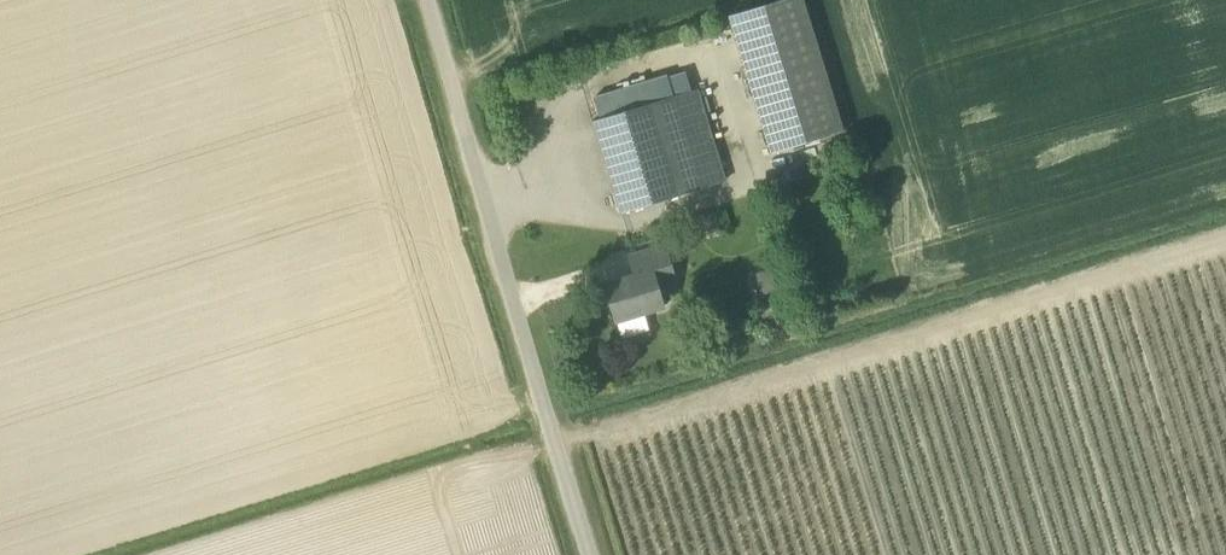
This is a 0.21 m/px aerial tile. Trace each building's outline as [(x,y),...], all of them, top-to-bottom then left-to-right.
[(846,129),(805,0),(780,0),(728,16),(770,153),(846,129)] [(671,96),(665,77),(592,100),(598,119),(671,96)] [(594,120),(622,212),(720,182),(692,90),(671,96),(598,119),(594,120)] [(605,283),(617,321),(666,306),(658,280),(676,274),(667,244),(630,255),(636,274),(605,283)] [(782,268),(767,271),(772,294),(787,291),(782,268)]
